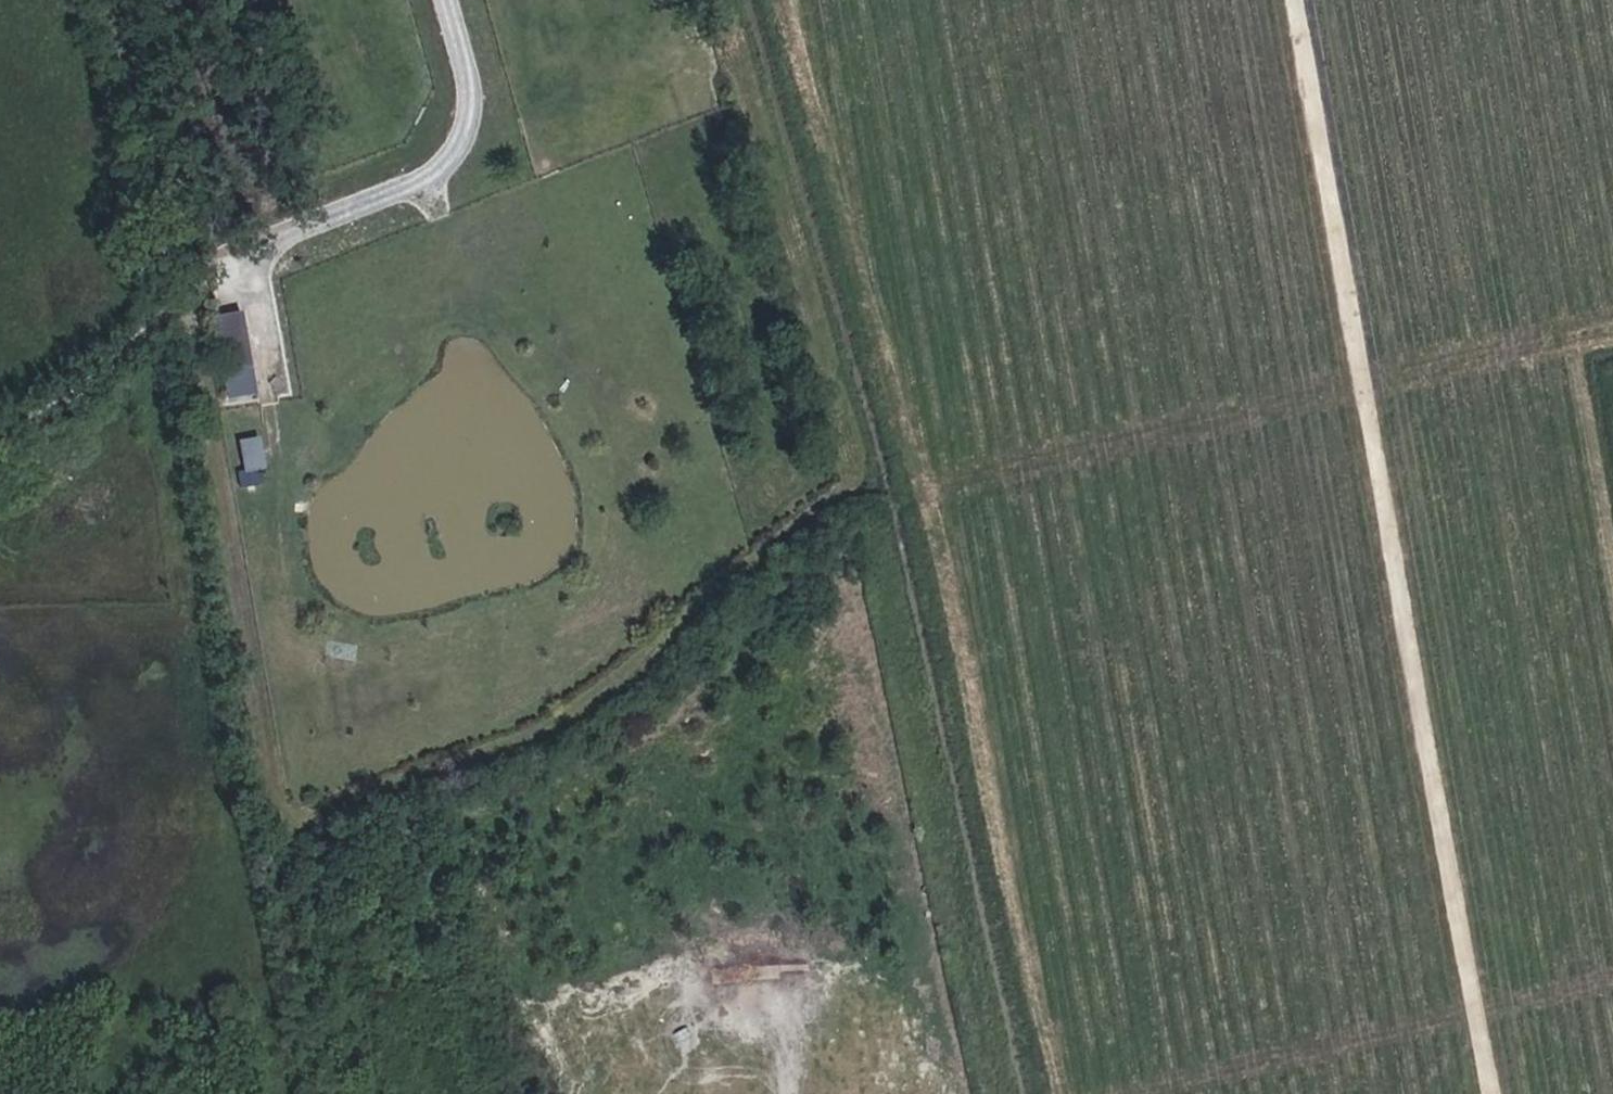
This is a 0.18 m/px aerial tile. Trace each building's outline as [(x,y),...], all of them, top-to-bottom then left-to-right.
[(219,366),(247,366),(247,310),(219,310),(219,366)] [(259,433),(235,438),(246,485),(269,480),(259,433)]
